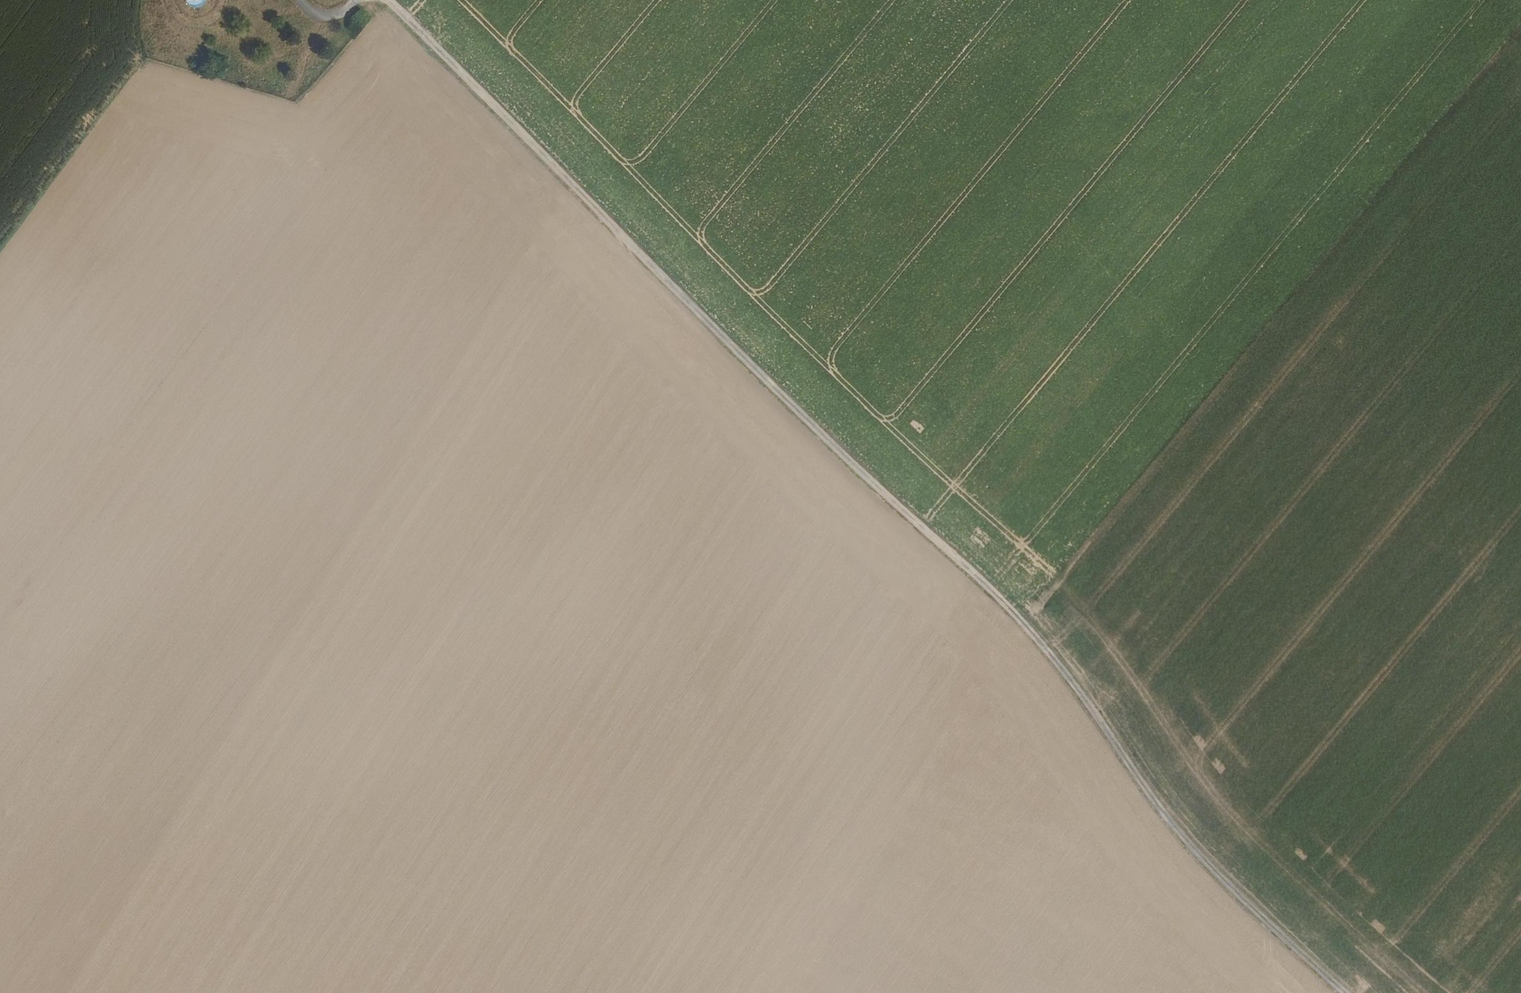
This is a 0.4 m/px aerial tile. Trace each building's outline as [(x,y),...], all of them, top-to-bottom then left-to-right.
[(208,6),(210,3),(211,0),(190,0),(191,2),(192,5),(195,7),(198,9),(201,9),(205,8),(208,6)]
